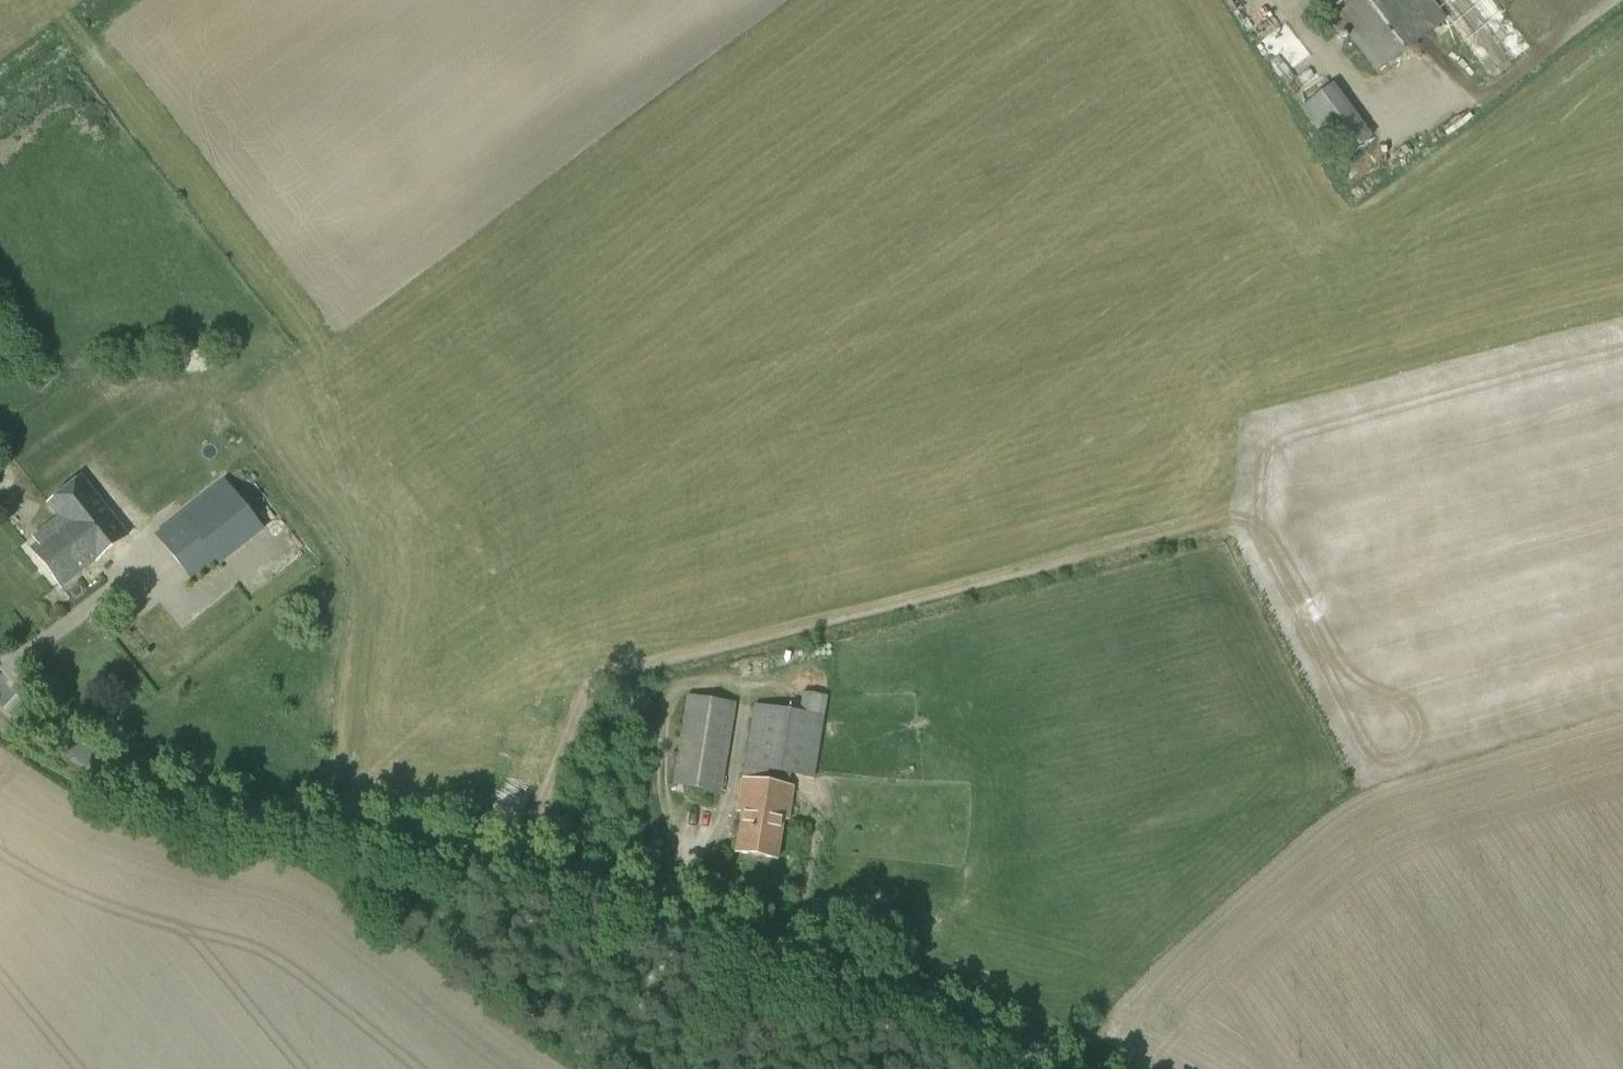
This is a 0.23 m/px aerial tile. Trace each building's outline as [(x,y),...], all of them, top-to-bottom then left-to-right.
[(1327,17),(1332,13),(1377,73),(1435,30),(1413,0),(1315,0),(1327,17)] [(72,382),(0,438),(0,442),(48,503),(59,517),(28,541),(33,547),(30,549),(61,589),(145,523),(145,522),(175,498),(129,440),(122,446),(72,382)] [(193,506),(198,513),(164,539),(194,577),(228,551),(231,555),(264,530),(226,481),(193,506)] [(815,780),(829,695),(803,691),(800,710),(754,704),(742,779),(737,812),(741,813),(735,853),(778,860),(785,820),(789,820),(794,787),(789,786),(791,776),(815,780)] [(642,710),(645,695),(629,692),(627,707),(642,710)] [(722,793),(737,702),(687,694),(672,785),(722,793)]
